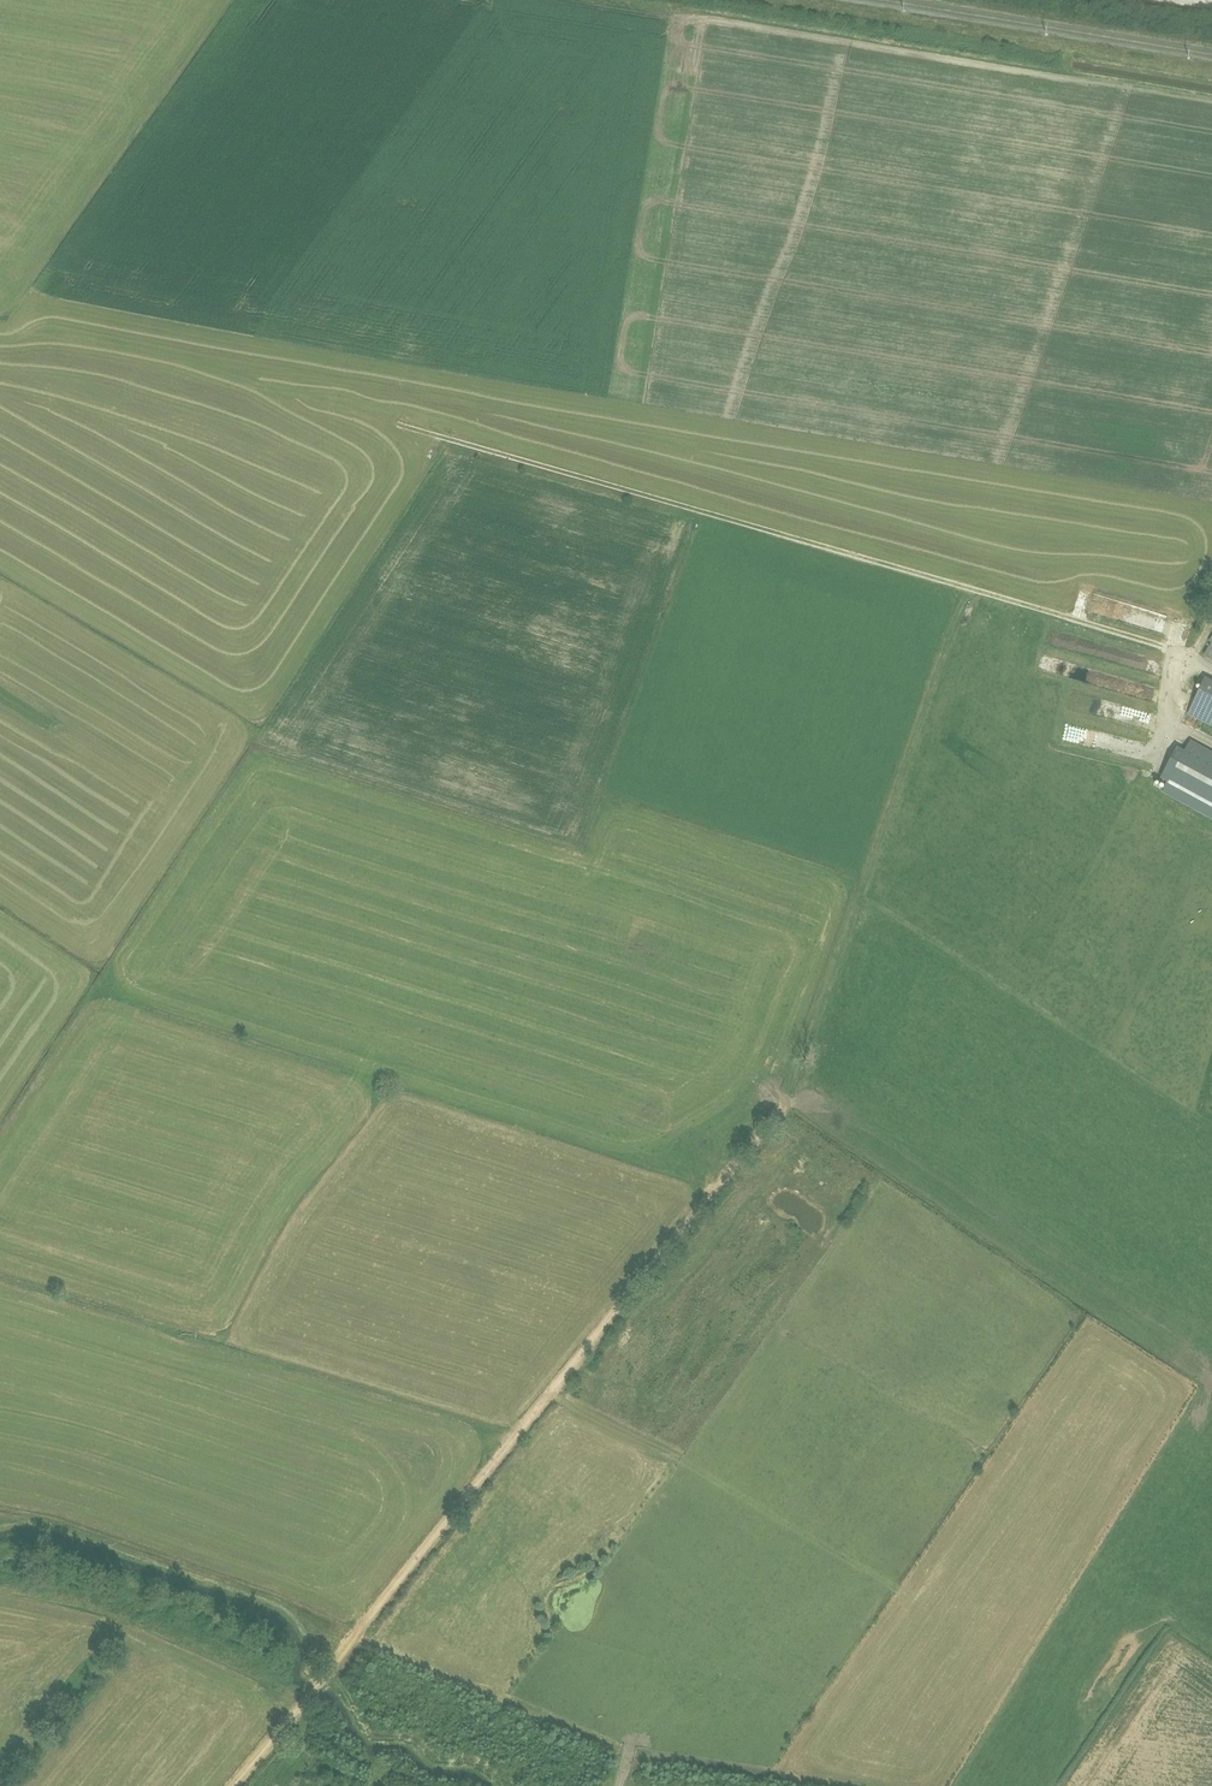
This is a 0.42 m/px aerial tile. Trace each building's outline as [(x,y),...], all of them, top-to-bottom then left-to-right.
[(1210,642),(1211,643),(1204,654),(1211,660),(1211,639),(1210,642)] [(1204,683),(1187,717),(1211,729),(1211,686),(1204,683)] [(1083,708),(1085,694),(1078,693),(1076,707),(1083,708)] [(1190,740),(1183,754),(1164,790),(1211,817),(1211,752),(1190,740)] [(1163,780),(1164,774),(1154,771),(1152,777),(1163,780)]
